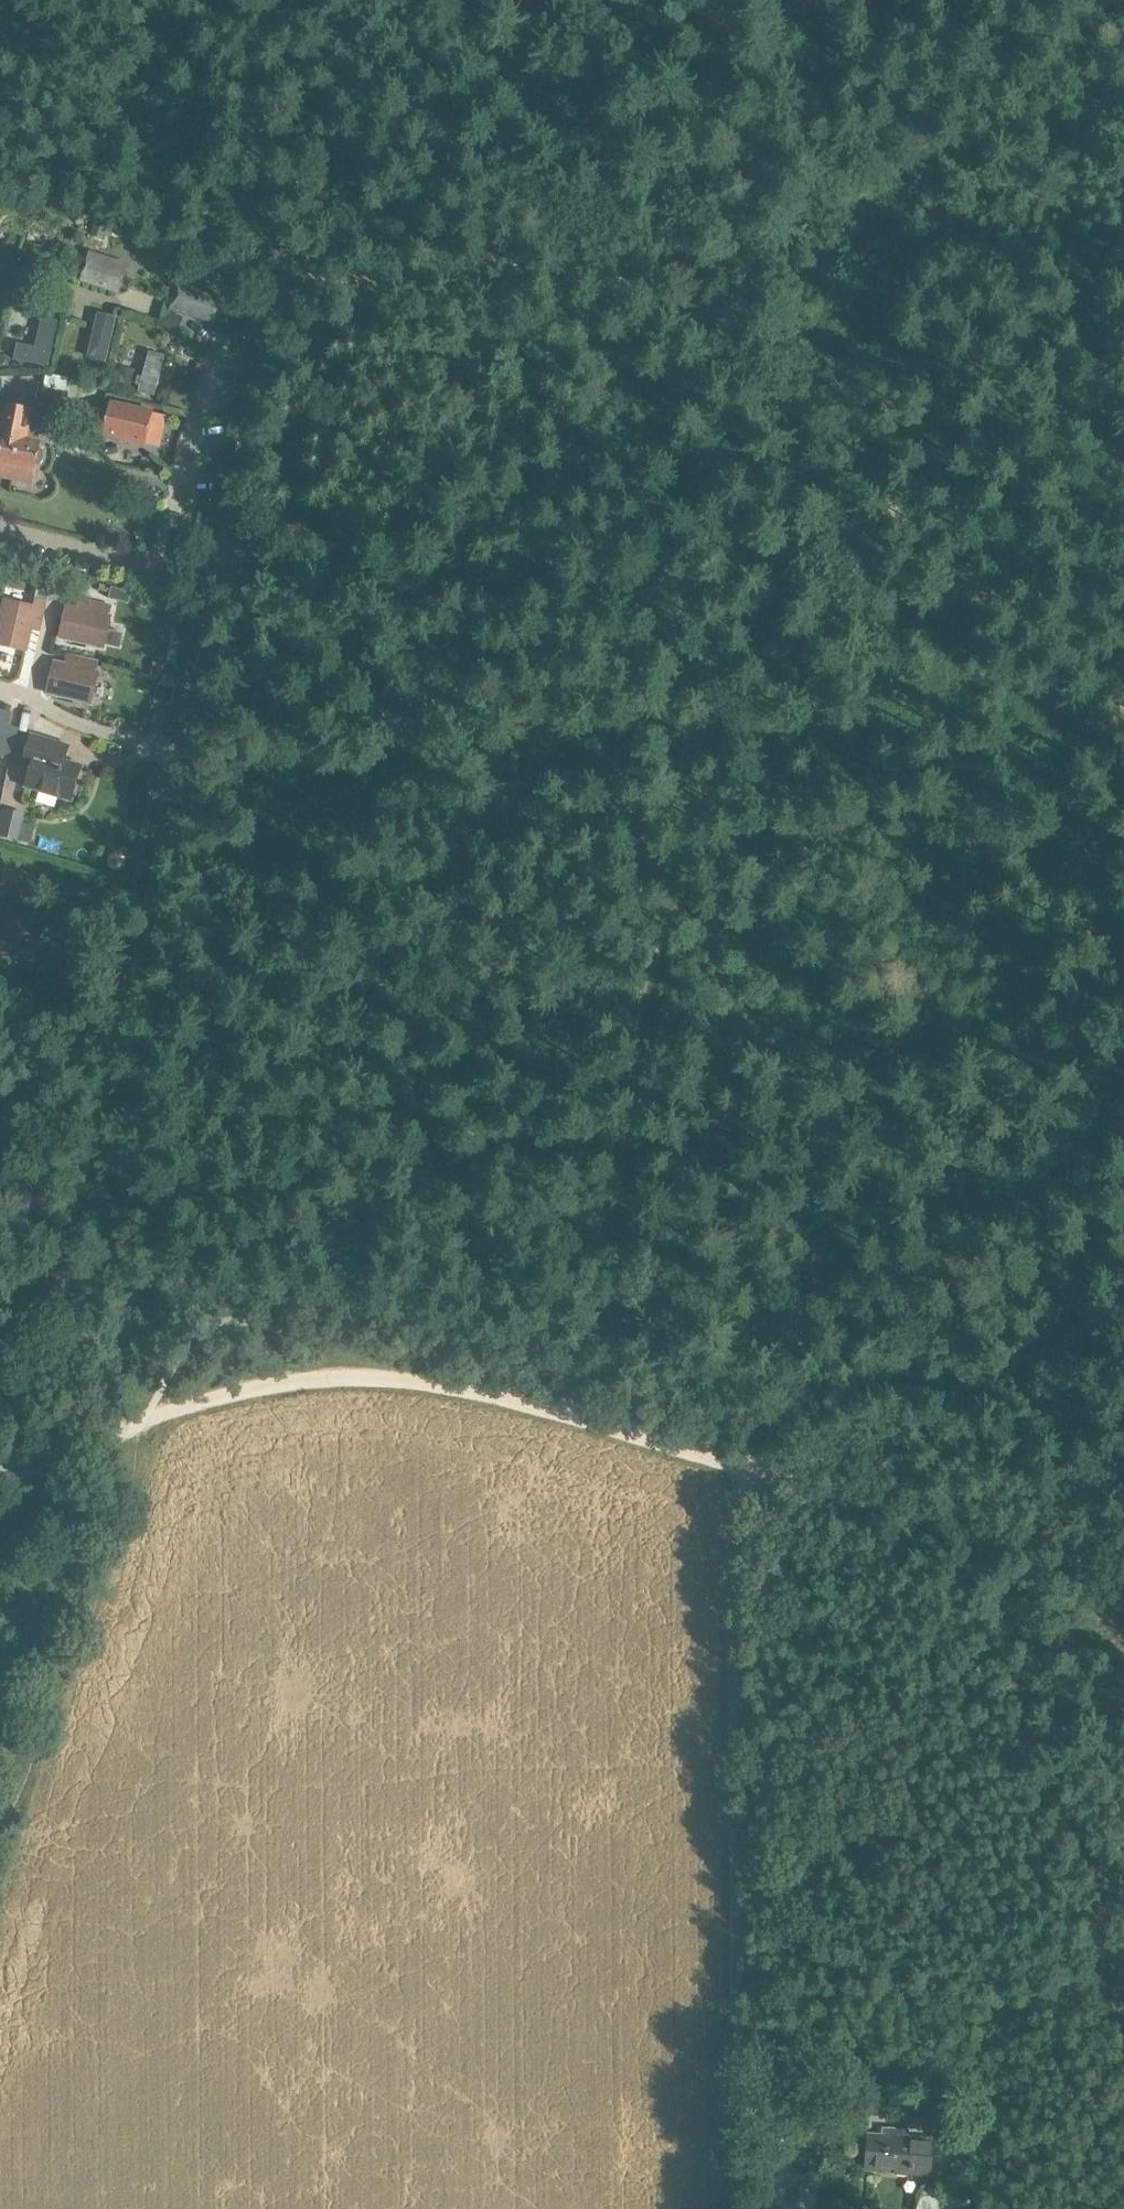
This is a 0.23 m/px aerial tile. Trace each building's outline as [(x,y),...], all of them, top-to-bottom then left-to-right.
[(97,219),(91,235),(104,239),(109,223),(97,219)] [(119,293),(129,262),(90,250),(80,280),(119,293)] [(214,323),(222,295),(179,282),(170,310),(214,323)] [(170,313),(166,325),(180,331),(184,318),(170,313)] [(17,343),(14,359),(48,366),(57,321),(41,318),(35,347),(17,343)] [(0,359),(0,368),(10,370),(12,358),(1,356),(0,359)] [(121,367),(117,382),(131,386),(135,371),(121,367)] [(68,392),(37,386),(34,400),(66,406),(68,392)] [(112,402),(104,435),(144,445),(152,411),(112,402)] [(33,481),(40,444),(24,440),(31,408),(4,403),(1,419),(5,420),(0,447),(0,474),(33,481)] [(144,524),(135,534),(145,544),(155,534),(144,524)] [(38,587),(35,599),(48,602),(50,590),(38,587)] [(40,624),(45,602),(35,600),(33,606),(5,600),(0,622),(0,642),(25,648),(31,622),(40,624)] [(84,610),(78,608),(67,606),(61,635),(102,645),(109,615),(106,615),(108,605),(86,600),(84,610)] [(179,605),(168,609),(172,620),(183,616),(179,605)] [(71,665),(64,664),(54,662),(48,691),(90,700),(96,671),(93,670),(95,661),(73,656),(71,665)] [(6,730),(10,713),(0,711),(0,755),(1,755),(1,752),(11,754),(14,739),(5,737),(6,730)] [(31,735),(23,763),(32,765),(31,768),(41,771),(37,787),(71,798),(80,765),(63,760),(67,746),(31,735)] [(3,810),(0,822),(0,838),(18,842),(25,815),(3,810)] [(126,856),(117,852),(108,857),(109,868),(118,872),(127,866),(126,856)] [(948,2087),(908,2084),(908,2095),(934,2097),(934,2099),(947,2100),(948,2087)] [(934,2097),(908,2095),(907,2095),(906,2115),(933,2117),(934,2099),(934,2097)] [(882,2127),(881,2136),(867,2135),(865,2168),(874,2169),(874,2166),(894,2167),(897,2167),(896,2174),(931,2177),(933,2149),(924,2148),(924,2143),(912,2142),(912,2138),(908,2137),(908,2129),(882,2127)] [(967,2208),(968,2208),(968,2189),(942,2189),(943,2208),(966,2208),(967,2208)]
